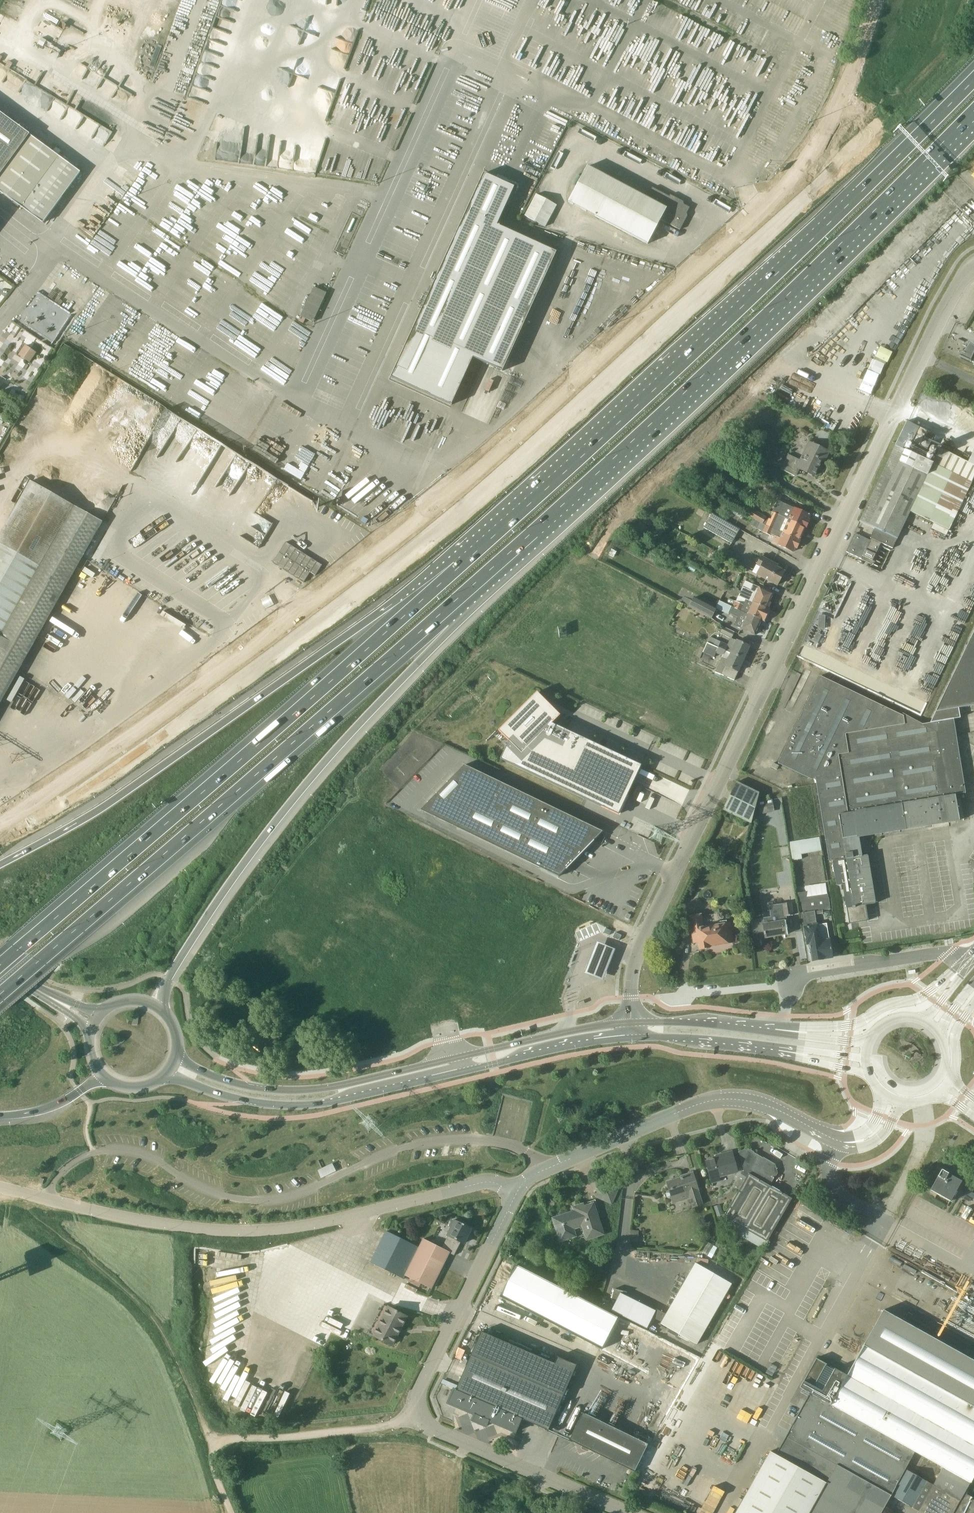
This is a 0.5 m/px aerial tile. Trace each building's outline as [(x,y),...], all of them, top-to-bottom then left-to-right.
[(23,208),(43,223),(81,172),(30,135),(30,134),(0,112),(0,191),(13,201),(12,203),(18,207),(20,206),(23,208)] [(647,198),(587,166),(569,202),(648,244),(661,220),(680,230),(688,216),(687,214),(691,207),(684,204),(683,202),(670,195),(669,196),(652,187),(647,198)] [(514,187),(484,173),(391,378),(451,405),(473,358),(503,371),(557,252),(497,225),(514,187)] [(546,228),(557,206),(536,195),(524,216),(546,228)] [(839,288),(848,297),(856,289),(847,281),(839,288)] [(52,340),(55,342),(74,315),(50,299),(43,308),(57,317),(46,333),(53,338),(52,340)] [(971,344),(971,345),(970,347),(967,346),(967,348),(965,353),(963,352),(962,352),(963,353),(961,356),(959,355),(959,356),(970,361),(973,363),(973,345),(971,344)] [(37,353),(25,345),(18,355),(30,363),(37,353)] [(895,446),(860,521),(875,528),(896,538),(897,539),(910,512),(949,530),(973,478),(973,450),(968,463),(939,448),(932,463),(924,459),(928,451),(927,451),(935,435),(927,431),(919,447),(913,444),(909,452),(895,446)] [(823,458),(826,459),(829,452),(812,444),(803,462),(788,455),(781,469),(795,476),(796,476),(794,475),(798,468),(814,476),(823,458)] [(684,469),(681,475),(689,479),(692,473),(684,469)] [(9,519),(81,560),(103,522),(31,481),(9,519)] [(773,497),(777,490),(767,484),(766,485),(762,483),(759,488),(763,490),(763,491),(773,497)] [(773,512),(805,527),(807,528),(810,520),(808,519),(810,515),(778,501),(773,512)] [(805,527),(773,512),(771,512),(768,518),(750,508),(747,514),(754,519),(766,526),(799,540),(805,527)] [(732,544),(740,529),(712,513),(704,528),(732,544)] [(647,514),(643,522),(649,526),(654,518),(647,514)] [(81,560),(9,519),(0,536),(0,704),(81,560)] [(754,519),(750,525),(763,532),(775,537),(772,543),(782,547),(781,548),(783,548),(783,547),(793,552),(795,548),(797,549),(801,541),(799,540),(766,526),(754,519)] [(634,534),(642,538),(648,527),(640,522),(634,534)] [(855,534),(847,552),(862,559),(863,557),(873,561),(882,543),(891,547),(896,538),(875,528),(869,540),(855,534)] [(327,567),(286,540),(272,561),(314,588),(327,567)] [(599,555),(605,544),(600,542),(595,553),(599,555)] [(761,567),(757,574),(777,585),(785,571),(772,564),(773,563),(761,556),(757,565),(761,567)] [(747,600),(747,599),(767,608),(774,594),(753,584),(750,590),(743,587),(739,596),(747,600)] [(264,608),(273,604),(269,595),(260,599),(264,608)] [(714,619),(718,610),(695,598),(691,607),(714,619)] [(747,599),(747,600),(744,605),(729,598),(726,604),(736,608),(735,609),(762,621),(764,622),(770,610),(767,608),(747,599)] [(762,621),(735,609),(736,608),(728,605),(726,611),(739,617),(735,626),(741,629),(755,635),(762,621)] [(720,634),(731,639),(731,638),(732,639),(734,633),(723,627),(720,634)] [(930,723),(923,724),(904,714),(903,716),(820,676),(778,763),(812,780),(816,779),(830,861),(833,861),(837,885),(843,884),(850,924),(868,921),(866,905),(875,903),(867,855),(861,856),(858,837),(959,820),(956,799),(959,798),(958,794),(966,793),(954,719),(960,718),(959,708),(973,705),(973,630),(930,723)] [(711,638),(708,644),(744,660),(750,646),(737,640),(737,641),(732,639),(731,638),(731,639),(728,645),(711,638)] [(715,672),(735,681),(744,660),(708,644),(708,643),(703,653),(715,658),(717,654),(722,656),(715,672)] [(562,714),(538,690),(499,730),(509,740),(501,759),(621,813),(644,763),(554,722),(562,714)] [(603,831),(465,765),(420,810),(559,877),(566,869),(566,870),(603,831)] [(723,810),(751,824),(759,793),(736,782),(723,810)] [(772,800),(758,802),(760,814),(775,812),(772,800)] [(818,838),(799,841),(789,842),(792,860),(802,859),(801,855),(820,852),(818,838)] [(818,930),(815,914),(824,913),(823,910),(830,909),(828,898),(828,894),(827,894),(826,883),(805,886),(806,892),(798,893),(804,927),(806,944),(809,961),(813,960),(823,959),(823,958),(832,957),(830,939),(829,940),(827,928),(818,930)] [(765,938),(788,934),(786,920),(785,920),(785,916),(793,915),(791,903),(772,906),(774,919),(764,921),(764,919),(753,921),(754,926),(752,926),(754,939),(765,937),(765,938)] [(709,946),(733,942),(729,923),(727,923),(726,920),(718,921),(717,912),(689,917),(694,943),(698,942),(699,949),(709,947),(709,946)] [(613,938),(619,940),(622,935),(615,932),(613,938)] [(614,949),(597,942),(592,955),(587,968),(585,973),(595,977),(603,980),(606,973),(611,961),(614,949)] [(748,1149),(739,1152),(744,1171),(748,1174),(723,1217),(726,1218),(725,1227),(763,1249),(792,1198),(770,1186),(777,1173),(771,1170),(775,1164),(748,1149)] [(706,1161),(711,1179),(737,1172),(732,1152),(722,1154),(723,1157),(706,1161)] [(316,1170),(319,1177),(333,1171),(331,1164),(316,1170)] [(961,1181),(941,1170),(930,1190),(950,1201),(961,1181)] [(744,1180),(748,1174),(742,1171),(739,1177),(744,1180)] [(667,1182),(669,1191),(671,1190),(674,1198),(688,1193),(693,1207),(702,1204),(698,1190),(699,1190),(693,1172),(681,1176),(681,1177),(682,1177),(682,1178),(667,1182)] [(578,1210),(552,1218),(559,1237),(571,1233),(570,1230),(587,1225),(589,1230),(584,1231),(586,1240),(604,1234),(594,1203),(596,1203),(596,1202),(585,1206),(584,1203),(577,1206),(578,1210)] [(721,1204),(714,1206),(717,1217),(724,1214),(721,1204)] [(463,1244),(471,1228),(456,1220),(456,1221),(454,1220),(450,1226),(452,1228),(442,1248),(448,1251),(450,1252),(450,1253),(454,1255),(460,1242),(463,1244)] [(638,1242),(639,1231),(631,1230),(630,1241),(638,1242)] [(448,1251),(442,1248),(423,1239),(419,1247),(387,1231),(371,1263),(404,1279),(406,1275),(432,1288),(450,1253),(450,1252),(448,1251)] [(684,1284),(720,1304),(731,1284),(696,1263),(684,1284)] [(618,1317),(516,1265),(500,1296),(602,1349),(618,1317)] [(672,1304),(708,1324),(720,1304),(684,1284),(672,1304)] [(612,1298),(617,1300),(611,1311),(647,1329),(656,1311),(625,1296),(627,1293),(627,1292),(615,1289),(612,1298)] [(406,1316),(393,1309),(383,1304),(369,1333),(392,1345),(406,1316)] [(672,1304),(670,1307),(661,1324),(696,1345),(708,1324),(672,1304)] [(973,1476),(973,1361),(883,1310),(851,1369),(847,1375),(834,1368),(834,1369),(826,1365),(827,1364),(816,1358),(800,1387),(810,1393),(805,1402),(802,1401),(799,1407),(801,1408),(775,1454),(770,1451),(736,1512),(881,1512),(891,1495),(915,1452),(943,1467),(933,1485),(960,1500),(964,1493),(970,1482),(970,1483),(973,1476)] [(699,1359),(618,1317),(602,1349),(647,1372),(617,1429),(648,1444),(649,1445),(650,1445),(699,1359)] [(502,1411),(548,1430),(564,1394),(471,1354),(455,1390),(465,1395),(459,1408),(497,1424),(502,1411)] [(582,1412),(569,1440),(635,1471),(648,1444),(617,1429),(582,1412)] [(919,1511),(933,1485),(943,1467),(915,1452),(891,1495),(919,1511)] [(697,1480),(703,1483),(700,1490),(707,1493),(711,1481),(699,1476),(697,1480)] [(710,1494),(715,1496),(719,1484),(714,1482),(710,1494)] [(960,1500),(933,1485),(919,1511),(917,1512),(953,1512),(960,1500)] [(964,1493),(960,1500),(953,1512),(973,1512),(973,1498),(964,1493)]
